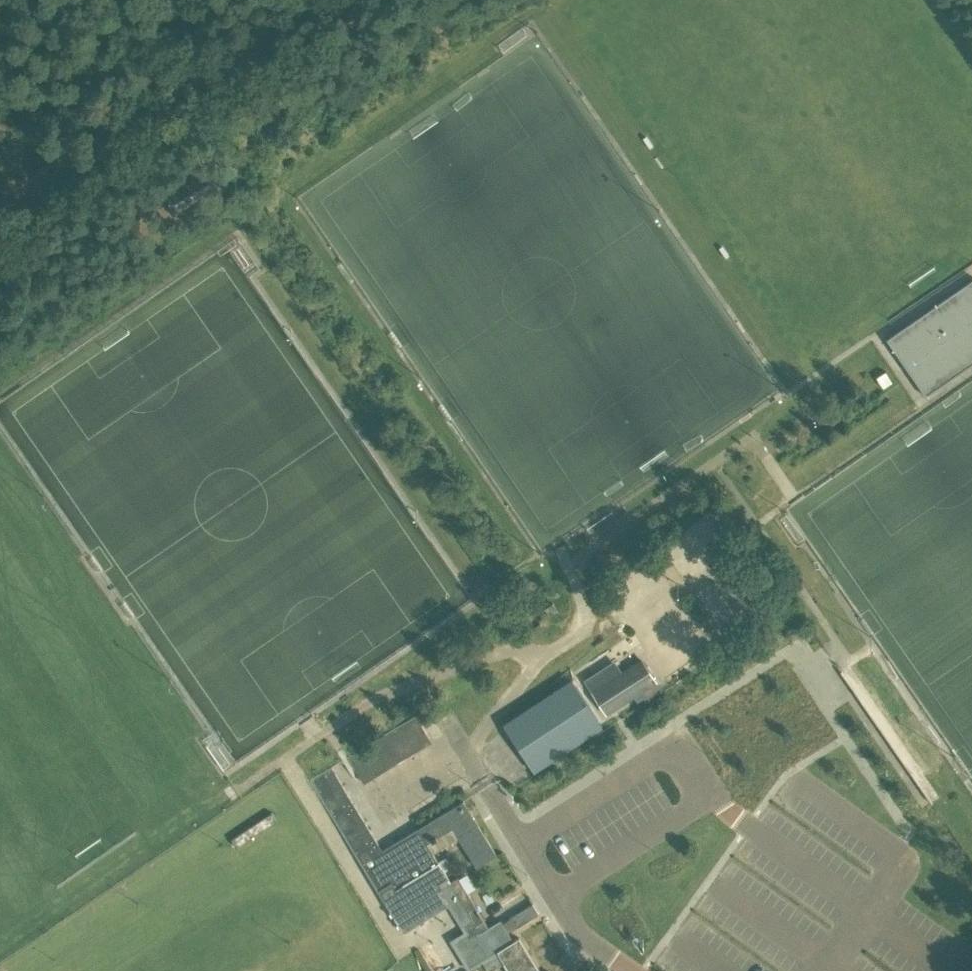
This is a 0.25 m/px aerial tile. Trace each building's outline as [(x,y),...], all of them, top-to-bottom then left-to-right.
[(971,363),(971,279),(886,338),(926,395),(971,363)] [(886,371),(877,377),(883,387),(892,381),(886,371)] [(549,615),(557,610),(552,601),(544,606),(549,615)] [(611,655),(579,674),(585,684),(617,666),(611,655)] [(661,689),(657,681),(643,660),(593,693),(606,714),(643,690),(648,697),(661,689)] [(572,680),(503,724),(534,771),(603,726),(572,680)] [(364,782),(432,741),(416,714),(348,756),(364,782)] [(403,932),(451,904),(485,959),(497,952),(509,970),(540,970),(519,937),(513,941),(500,920),(489,927),(458,877),(449,883),(426,842),(418,828),(403,838),(408,846),(388,859),(331,766),(309,780),(403,932)] [(463,800),(418,828),(426,842),(452,828),(476,866),(497,854),(463,800)] [(539,914),(533,903),(509,918),(515,928),(539,914)] [(489,970),(491,970),(504,963),(497,953),(483,961),(489,970)] [(651,970),(670,970),(657,962),(651,970)]
